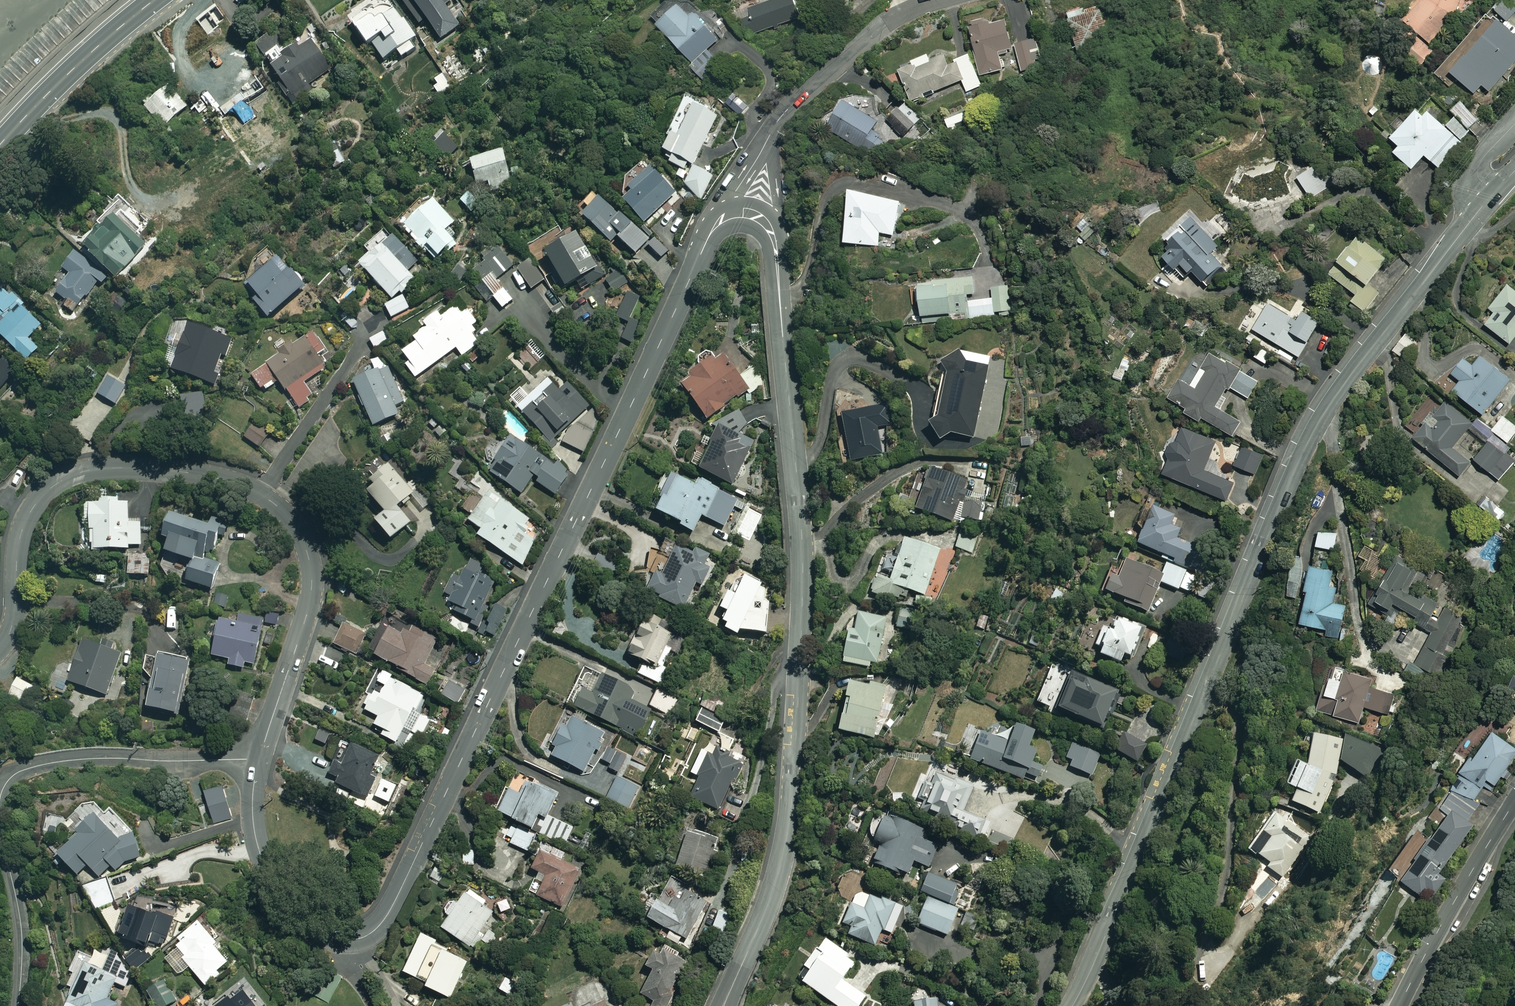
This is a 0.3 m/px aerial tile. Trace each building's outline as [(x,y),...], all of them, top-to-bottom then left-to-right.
[(379,3),(378,0),(371,0),(350,15),(373,48),(375,46),(386,61),(400,52),(405,59),(417,50),(412,44),(419,39),(396,6),(389,10),(383,0),(379,3)] [(417,16),(432,6),(437,13),(457,0),(406,0),(417,16)] [(676,0),(655,18),(695,63),(723,40),(689,1),(682,7),(676,0)] [(799,0),(786,0),(744,15),(751,34),(804,16),(799,0)] [(1456,13),(1462,0),(1426,0),(1406,22),(1430,43),(1456,13)] [(1506,3),(1498,12),(1509,22),(1514,15),(1514,11),(1506,3)] [(1111,44),(1102,6),(1071,14),(1080,51),(1111,44)] [(219,19),(211,8),(201,15),(210,26),(219,19)] [(1016,48),(1010,20),(974,26),(983,75),(1005,71),(1001,51),(1016,48)] [(1502,22),(1455,75),(1477,95),(1485,86),(1489,90),(1514,61),(1514,34),(1502,22)] [(282,49),(273,35),(254,48),(264,61),(282,49)] [(1044,67),(1039,39),(1017,44),(1023,72),(1044,67)] [(332,69),(315,42),(274,68),(284,84),(281,86),(293,105),(315,91),(310,84),(332,69)] [(933,62),(930,54),(900,66),(914,102),(964,82),(968,93),(984,86),(973,57),(951,65),(948,56),(933,62)] [(438,86),(435,88),(440,97),(453,89),(445,76),(436,81),(438,86)] [(190,108),(172,86),(157,99),(155,96),(145,105),(170,136),(183,126),(177,119),(190,108)] [(752,106),(737,95),(729,104),(744,116),(752,106)] [(701,104),(688,97),(669,137),(674,139),(667,152),(676,157),(673,164),(687,172),(691,164),(696,166),(720,117),(700,106),(701,104)] [(875,157),(891,130),(848,103),(831,130),(875,157)] [(1467,105),(1457,115),(1471,128),(1481,118),(1467,105)] [(917,126),(903,109),(890,120),(904,137),(917,126)] [(1453,135),(1463,124),(1449,110),(1439,121),(1430,113),(1427,117),(1420,110),(1394,138),(1402,146),(1396,152),(1413,168),(1425,155),(1440,169),(1463,144),(1453,135)] [(970,128),(965,115),(950,121),(954,134),(970,128)] [(463,150),(447,134),(436,145),(452,161),(463,150)] [(516,187),(508,154),(475,162),(480,187),(491,184),(493,192),(516,187)] [(715,178),(697,167),(685,187),(704,197),(715,178)] [(1330,188),(1318,168),(1300,179),(1312,199),(1330,188)] [(681,195),(656,169),(633,191),(636,195),(628,204),(649,226),(681,195)] [(904,202),(857,194),(848,242),(881,248),(884,233),(898,236),(904,202)] [(133,196),(123,209),(136,219),(139,215),(148,222),(155,213),(133,196)] [(652,241),(605,199),(588,220),(615,244),(620,239),(639,256),(652,241)] [(457,224),(438,202),(407,230),(424,250),(430,245),(443,260),(459,246),(448,232),(457,224)] [(1221,248),(1195,218),(1170,240),(1176,247),(1166,256),(1189,280),(1197,273),(1210,288),(1229,270),(1214,253),(1221,248)] [(107,232),(104,229),(86,248),(118,279),(149,246),(120,219),(107,232)] [(396,301),(405,296),(420,283),(416,279),(427,268),(398,236),(364,266),(396,301)] [(603,272),(582,237),(551,256),(572,291),(603,272)] [(1354,301),(1368,313),(1381,297),(1377,294),(1390,278),(1384,273),(1392,263),(1361,238),(1332,274),(1359,295),(1354,301)] [(517,267),(502,248),(486,262),(488,264),(477,273),(508,311),(517,303),(500,282),(517,267)] [(106,276),(79,254),(61,276),(69,282),(57,297),(75,312),(106,276)] [(308,289),(284,259),(246,290),(270,320),(308,289)] [(547,282),(533,262),(521,270),(535,291),(547,282)] [(627,280),(617,271),(606,282),(617,292),(627,280)] [(996,313),(1011,312),(1009,287),(994,288),(995,299),(979,301),(978,281),(926,284),(929,322),(965,320),(997,316),(996,313)] [(4,326),(0,330),(0,332),(28,361),(40,349),(30,339),(43,326),(25,307),(27,305),(4,282),(0,286),(0,322),(4,326)] [(1512,286),(1493,310),(1498,314),(1489,326),(1513,346),(1514,344),(1514,289),(1512,286)] [(405,296),(396,301),(386,310),(397,321),(414,306),(405,296)] [(652,308),(629,296),(618,317),(631,324),(623,339),(632,343),(652,308)] [(1301,323),(1275,307),(1271,314),(1260,308),(1252,320),(1260,325),(1256,331),(1304,359),(1325,323),(1307,313),(1301,323)] [(481,344),(476,337),(480,334),(475,328),(481,323),(471,311),(465,316),(459,308),(445,319),(441,314),(428,325),(430,328),(417,339),(421,343),(407,354),(414,364),(410,367),(420,381),(459,350),(465,357),(481,344)] [(234,341),(193,326),(176,372),(217,387),(234,341)] [(327,350),(314,333),(255,377),(267,392),(282,381),(302,408),(316,397),(307,384),(329,368),(320,356),(327,350)] [(17,367),(0,353),(0,387),(17,367)] [(992,359),(964,353),(944,362),(934,428),(944,443),(954,436),(976,440),(992,359)] [(1245,422),(1226,412),(1233,398),(1227,395),(1230,388),(1252,400),(1262,382),(1213,354),(1194,388),(1182,381),(1172,399),(1191,410),(1189,414),(1205,423),(1207,420),(1237,437),(1245,422)] [(687,385),(712,423),(731,410),(728,406),(749,393),(751,396),(767,386),(756,369),(742,378),(729,357),(722,362),(719,359),(693,376),(695,380),(687,385)] [(1484,357),(1477,367),(1468,360),(1456,376),(1464,382),(1456,392),(1484,414),(1479,420),(1511,444),(1514,438),(1514,424),(1494,408),(1514,381),(1484,357)] [(411,413),(390,368),(358,382),(378,428),(411,413)] [(127,387),(110,378),(101,395),(117,405),(127,387)] [(562,391),(551,380),(532,398),(524,389),(512,400),(554,444),(592,407),(570,384),(562,391)] [(208,419),(204,393),(183,396),(188,422),(208,419)] [(1433,412),(1424,423),(1428,426),(1417,439),(1462,476),(1473,463),(1456,449),(1475,424),(1449,403),(1438,416),(1433,412)] [(888,425),(884,407),(843,416),(852,461),(884,454),(878,427),(888,425)] [(277,438),(257,424),(247,438),(268,452),(277,438)] [(756,444),(722,428),(714,444),(717,445),(705,472),(736,487),(756,444)] [(1219,442),(1185,428),(1180,442),(1176,441),(1169,457),(1174,459),(1167,476),(1229,501),(1237,483),(1207,471),(1219,442)] [(570,430),(565,444),(587,452),(592,439),(570,430)] [(573,476),(514,438),(492,473),(526,495),(535,481),(559,497),(573,476)] [(1493,443),(1477,460),(1490,471),(1506,454),(1493,443)] [(1265,455),(1245,447),(1237,467),(1257,475),(1265,455)] [(447,520),(395,463),(374,482),(380,488),(373,495),(390,514),(380,523),(396,541),(408,530),(420,544),(447,520)] [(969,481),(933,469),(919,510),(956,523),(958,516),(979,523),(987,498),(966,490),(969,481)] [(700,489),(678,477),(660,512),(698,532),(705,517),(726,528),(741,500),(704,481),(700,489)] [(530,518),(492,493),(472,522),(485,531),(480,537),(522,566),(539,542),(522,530),(530,518)] [(121,500),(104,501),(104,503),(93,504),(95,552),(144,550),(143,522),(132,522),(131,504),(122,505),(121,500)] [(1141,546),(1177,561),(1176,564),(1190,570),(1199,548),(1177,539),(1184,520),(1156,509),(1141,546)] [(227,531),(179,517),(171,542),(175,543),(171,555),(196,562),(189,583),(218,591),(226,566),(210,561),(213,551),(221,553),(227,531)] [(982,534),(964,529),(957,548),(975,554),(982,534)] [(1340,535),(1323,532),(1321,548),(1337,551),(1340,535)] [(943,551),(908,540),(895,581),(881,577),(875,595),(901,604),(906,590),(928,597),(943,551)] [(1369,545),(1362,557),(1368,561),(1361,571),(1371,577),(1385,554),(1369,545)] [(718,559),(701,549),(681,546),(664,577),(660,575),(650,593),(685,611),(699,585),(703,587),(718,559)] [(148,554),(131,554),(131,576),(148,576),(148,554)] [(486,567),(473,560),(464,580),(457,576),(448,595),(455,598),(452,604),(459,607),(456,612),(482,624),(489,611),(485,609),(497,582),(482,575),(486,567)] [(1165,576),(1129,562),(1116,596),(1129,601),(1126,608),(1152,618),(1165,585),(1181,591),(1188,572),(1169,565),(1165,576)] [(1431,632),(1407,676),(1422,685),(1429,671),(1439,676),(1453,652),(1448,649),(1464,620),(1419,595),(1430,575),(1406,562),(1383,604),(1397,612),(1400,606),(1422,618),(1418,625),(1431,632)] [(1336,572),(1315,567),(1309,593),(1312,593),(1305,625),(1329,631),(1328,636),(1339,639),(1346,606),(1335,604),(1338,588),(1333,587),(1336,572)] [(772,605),(769,604),(771,593),(766,591),(767,587),(751,580),(744,597),(734,593),(726,612),(734,615),(729,626),(733,628),(731,632),(742,637),(746,633),(770,635),(772,605)] [(509,611),(498,607),(487,632),(499,637),(509,611)] [(889,619),(862,614),(859,632),(853,631),(847,664),(882,671),(888,641),(884,640),(889,619)] [(640,674),(664,686),(673,670),(665,666),(680,638),(669,632),(672,625),(659,619),(655,627),(648,624),(638,644),(640,646),(634,657),(645,663),(640,674)] [(267,630),(224,620),(215,657),(233,661),(232,667),(247,670),(249,663),(258,665),(267,630)] [(1118,634),(1113,632),(1103,657),(1126,666),(1129,657),(1137,660),(1148,631),(1123,621),(1118,634)] [(367,634),(346,624),(336,644),(357,655),(367,634)] [(431,669),(441,651),(435,648),(439,641),(415,628),(410,638),(394,629),(379,657),(429,684),(436,672),(431,669)] [(103,649),(86,642),(71,683),(108,696),(123,655),(117,653),(119,646),(106,641),(103,649)] [(193,666),(191,666),(192,659),(163,654),(162,661),(150,658),(147,673),(153,680),(158,681),(153,711),(184,717),(193,666)] [(1056,709),(1070,675),(1054,669),(1040,702),(1056,709)] [(1345,682),(1335,679),(1333,686),(1327,684),(1319,712),(1362,724),(1367,708),(1390,714),(1395,695),(1374,689),(1376,680),(1348,672),(1345,682)] [(1075,686),(1064,712),(1108,730),(1123,694),(1074,674),(1070,684),(1075,686)] [(630,688),(605,675),(596,693),(588,690),(579,708),(644,741),(651,726),(646,724),(652,711),(644,707),(652,690),(634,681),(630,688)] [(35,686),(18,678),(10,695),(26,703),(35,686)] [(427,700),(396,682),(386,699),(381,696),(371,713),(384,720),(380,727),(390,733),(387,738),(400,745),(427,700)] [(887,692),(855,685),(844,733),(876,741),(887,692)] [(676,699),(658,692),(652,707),(669,715),(676,699)] [(721,732),(727,720),(706,711),(700,723),(721,732)] [(588,775),(609,736),(573,717),(556,750),(559,751),(556,758),(588,775)] [(985,734),(975,762),(1028,781),(1030,776),(1041,780),(1050,755),(1034,750),(1040,735),(1021,728),(1015,745),(985,734)] [(1150,747),(1127,735),(1118,752),(1141,764),(1150,747)] [(1475,803),(1492,781),(1499,786),(1514,764),(1514,747),(1499,735),(1478,762),(1476,759),(1463,776),(1466,777),(1457,789),(1475,803)] [(1356,738),(1347,736),(1341,762),(1350,764),(1367,779),(1382,751),(1356,738)] [(1295,803),(1318,813),(1331,782),(1344,741),(1316,737),(1310,768),(1301,764),(1289,787),(1300,792),(1295,803)] [(1102,755),(1074,745),(1069,759),(1076,762),(1073,768),(1094,776),(1102,755)] [(372,800),(381,781),(377,779),(386,760),(358,747),(349,767),(342,764),(335,777),(345,781),(342,787),(372,800)] [(694,799),(721,811),(746,758),(721,747),(716,758),(705,753),(695,775),(703,779),(694,799)] [(611,749),(602,765),(620,774),(628,759),(611,749)] [(639,788),(619,778),(609,799),(629,809),(639,788)] [(972,791),(943,780),(931,814),(961,825),(972,791)] [(527,797),(516,822),(568,847),(576,828),(553,817),(563,797),(537,784),(530,799),(527,797)] [(235,820),(226,787),(207,792),(216,825),(235,820)] [(516,822),(527,797),(512,790),(500,814),(516,822)] [(109,815),(99,804),(86,805),(65,824),(78,839),(61,855),(78,874),(90,864),(101,877),(113,867),(117,872),(129,861),(132,864),(149,849),(115,810),(109,815)] [(920,864),(932,869),(946,835),(890,813),(880,840),(887,843),(879,865),(914,879),(920,864)] [(1284,879),(1313,838),(1279,815),(1255,852),(1273,865),(1270,870),(1284,879)] [(1468,824),(1455,816),(1435,843),(1432,841),(1403,883),(1431,904),(1448,882),(1441,876),(1476,830),(1468,824)] [(992,823),(975,817),(968,835),(985,842),(992,823)] [(536,837),(520,830),(513,845),(530,852),(536,837)] [(679,869),(710,879),(719,852),(716,851),(720,840),(692,831),(679,869)] [(476,850),(466,850),(466,866),(476,866),(476,850)] [(569,856),(557,850),(554,858),(545,854),(536,871),(542,874),(539,881),(546,885),(540,897),(565,909),(583,871),(566,863),(569,856)] [(448,876),(437,869),(432,877),(443,884),(448,876)] [(931,896),(956,905),(963,887),(932,875),(925,894),(931,896)] [(1270,876),(1254,894),(1264,903),(1280,884),(1270,876)] [(116,903),(104,879),(86,887),(98,911),(116,903)] [(711,898),(674,879),(653,922),(689,940),(711,898)] [(445,929),(475,950),(484,936),(481,934),(498,909),(471,891),(445,929)] [(886,904),(861,893),(847,925),(856,929),(853,936),(881,948),(899,906),(887,901),(886,904)] [(956,905),(931,896),(920,924),(952,937),(954,931),(957,933),(965,914),(962,912),(963,908),(956,905)] [(118,942),(152,955),(167,920),(132,906),(128,918),(124,916),(116,936),(120,937),(118,942)] [(220,944),(203,923),(169,952),(172,956),(168,960),(182,977),(193,968),(209,988),(224,976),(222,973),(232,964),(217,947),(220,944)] [(501,937),(490,931),(483,943),(493,949),(501,937)] [(432,985),(447,953),(438,949),(440,943),(425,936),(408,974),(432,985)] [(828,941),(809,968),(815,972),(807,984),(838,1005),(865,1005),(870,999),(847,983),(861,964),(828,941)] [(99,950),(72,1005),(121,1005),(111,1001),(118,984),(130,989),(133,976),(117,951),(106,946),(103,952),(99,950)] [(658,951),(650,969),(656,971),(645,997),(654,1001),(652,1005),(670,1005),(688,964),(658,951)] [(447,953),(432,985),(430,990),(453,1000),(470,963),(447,953)] [(518,984),(508,979),(502,990),(511,995),(518,984)] [(167,981),(150,992),(159,1005),(171,1005),(179,1001),(167,981)] [(246,992),(228,1005),(257,1005),(246,992)]
